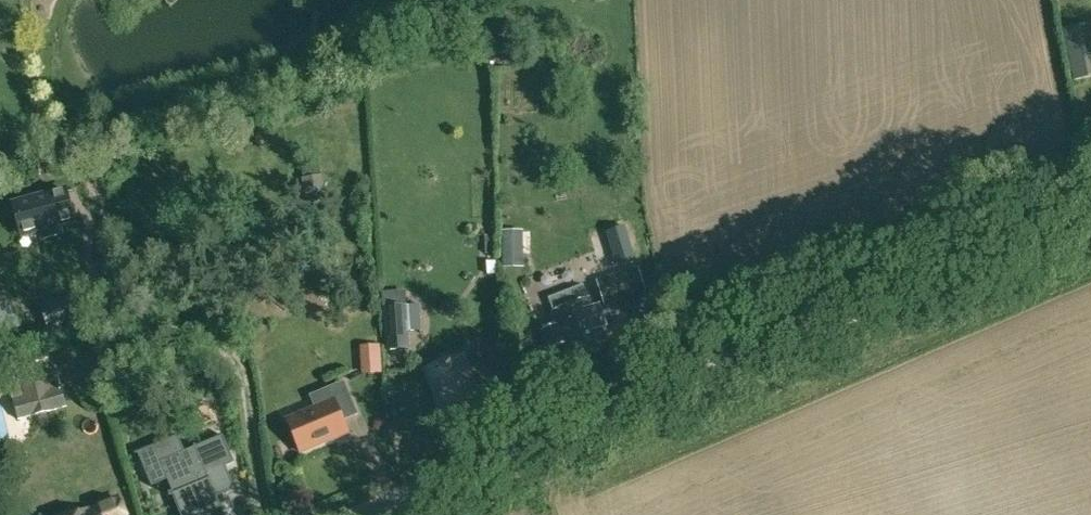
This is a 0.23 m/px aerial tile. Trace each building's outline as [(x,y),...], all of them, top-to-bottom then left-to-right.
[(1074,79),(1090,76),(1090,23),(1063,28),(1074,79)] [(324,197),(321,176),(304,179),(307,199),(324,197)] [(63,191),(12,205),(19,230),(31,227),(33,231),(40,229),(43,237),(58,233),(55,225),(71,220),(63,191)] [(634,258),(625,227),(607,232),(617,263),(634,258)] [(503,230),(504,267),(524,267),(524,229),(503,230)] [(485,236),(486,254),(494,253),(494,235),(485,236)] [(596,280),(604,306),(647,293),(636,259),(604,269),(606,276),(596,280)] [(486,262),(487,275),(497,274),(496,262),(486,262)] [(564,343),(569,355),(606,341),(601,327),(607,325),(599,303),(592,306),(589,297),(588,297),(584,285),(550,298),(554,310),(552,311),(557,324),(541,331),(548,349),(564,343)] [(71,299),(42,307),(48,328),(77,320),(71,299)] [(381,306),(384,351),(411,350),(408,304),(381,306)] [(10,334),(0,306),(0,338),(10,334)] [(362,347),(364,373),(379,372),(378,346),(362,347)] [(426,369),(445,421),(482,407),(463,355),(426,369)] [(8,379),(18,420),(67,406),(61,385),(59,385),(54,366),(8,379)] [(287,419),(301,452),(348,433),(330,389),(311,397),(316,408),(287,419)] [(195,444),(194,445),(195,447),(180,453),(174,439),(179,437),(178,435),(135,453),(136,455),(138,454),(151,487),(168,480),(172,491),(168,493),(170,496),(173,494),(182,514),(201,514),(220,507),(221,509),(222,509),(216,494),(232,487),(223,466),(233,462),(222,435),(196,446),(195,444)] [(118,498),(77,514),(125,514),(118,498)]
